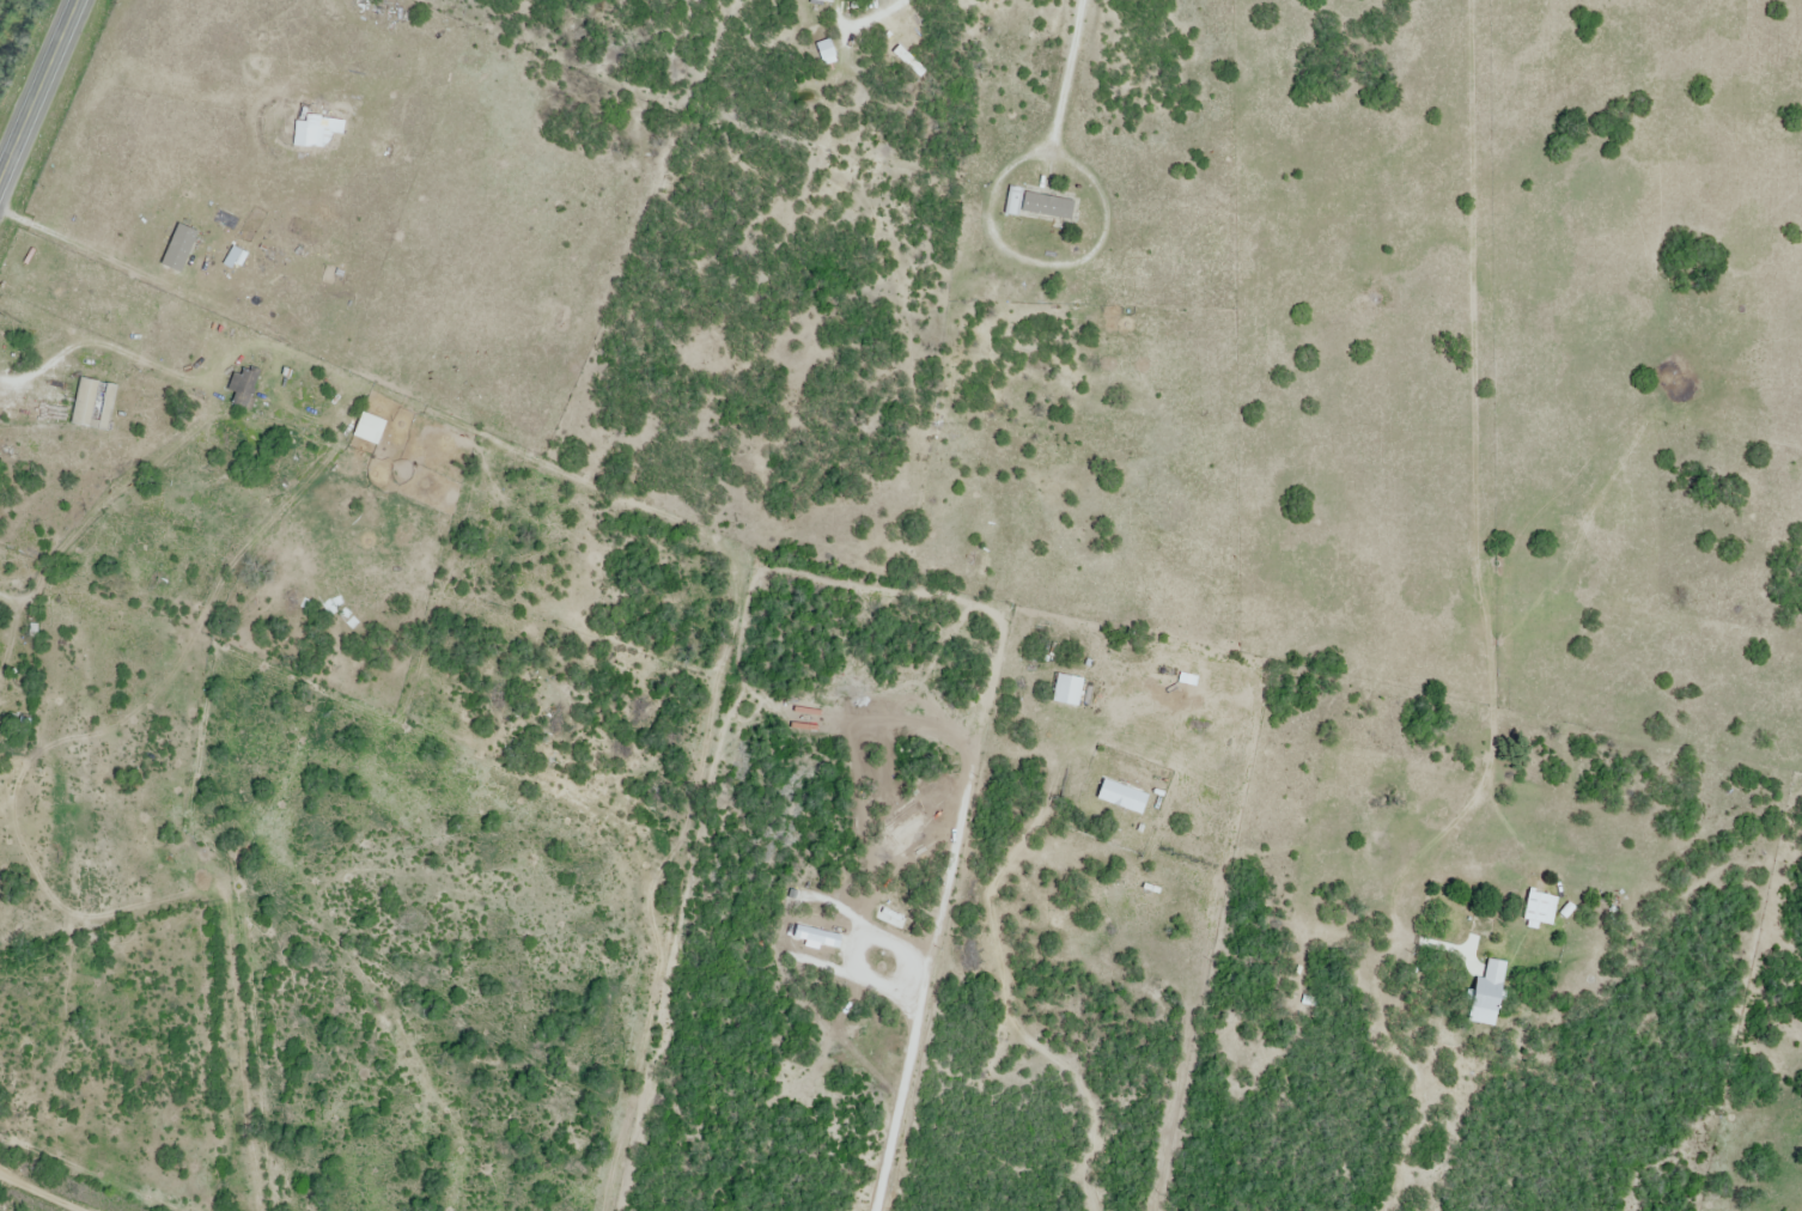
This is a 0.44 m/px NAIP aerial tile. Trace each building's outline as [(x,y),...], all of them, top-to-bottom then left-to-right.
[(1073,222),(1076,199),(1005,191),(1003,214),(1073,222)] [(233,408),(255,407),(253,369),(244,369),(244,375),(231,376),(233,408)] [(352,437),(376,448),(387,423),(363,413),(352,437)] [(1080,706),(1083,678),(1056,675),(1052,703),(1080,706)] [(1149,795),(1103,780),(1096,801),(1142,815),(1149,795)] [(1528,928),(1556,925),(1553,894),(1525,897),(1528,928)] [(783,931),(778,947),(796,951),(797,947),(826,954),(832,927),(822,925),(820,935),(796,929),(795,935),(783,931)] [(1477,976),(1468,1022),(1493,1027),(1505,962),(1487,960),(1484,978),(1477,976)]
